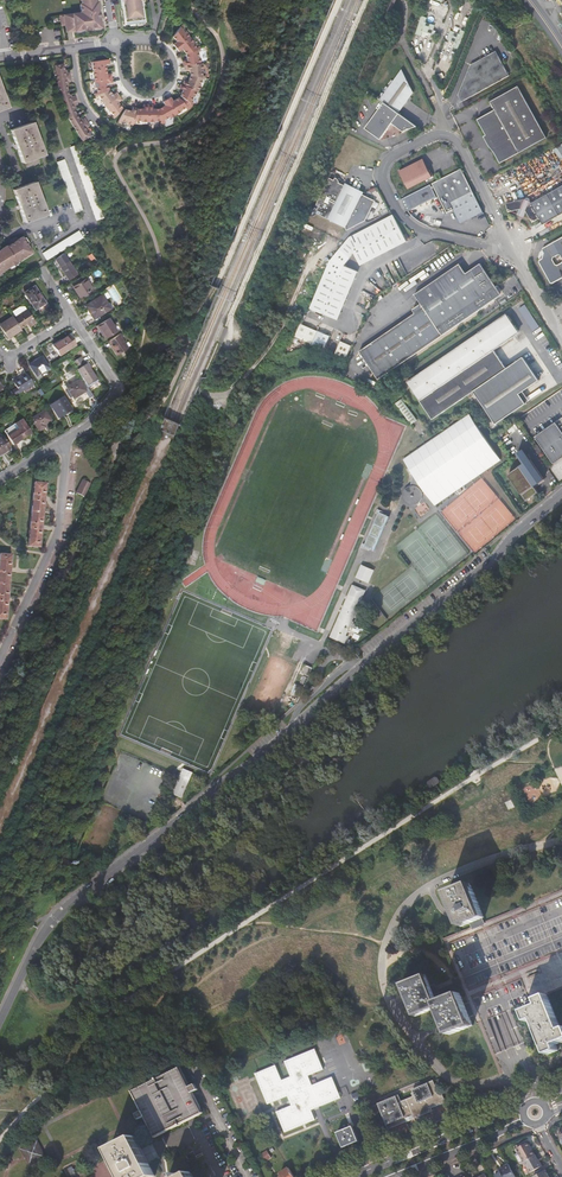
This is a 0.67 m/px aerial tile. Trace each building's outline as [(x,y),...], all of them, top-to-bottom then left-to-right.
[(73,33),(100,30),(97,3),(94,3),(94,0),(81,0),(82,4),(81,5),(79,6),(80,13),(59,15),(59,16),(59,22),(63,22),(64,25),(64,31),(73,30),(73,33)] [(121,10),(123,25),(143,22),(140,0),(120,0),(121,10)] [(427,18),(421,16),(416,34),(421,36),(422,31),(428,33),(429,28),(430,24),(426,22),(427,18)] [(175,45),(178,49),(193,38),(189,32),(187,33),(184,29),(183,28),(176,39),(179,42),(175,45)] [(453,47),(459,49),(466,32),(460,30),(459,34),(454,32),(454,33),(452,37),(450,41),(455,43),(453,47)] [(193,38),(178,49),(180,53),(184,50),(188,55),(200,51),(199,49),(196,45),(197,44),(193,38)] [(200,51),(188,55),(189,61),(185,62),(185,67),(203,65),(202,58),(201,58),(201,53),(200,51)] [(459,92),(463,101),(509,75),(495,51),(469,65),(461,88),(459,92)] [(95,70),(109,69),(108,63),(112,63),(112,58),(94,60),(95,70)] [(58,84),(59,92),(68,116),(83,139),(89,134),(87,130),(85,128),(87,127),(90,125),(85,118),(82,119),(80,120),(79,119),(76,114),(74,108),(74,106),(75,105),(76,105),(77,104),(78,104),(75,96),(72,97),(70,97),(70,95),(68,90),(66,82),(66,80),(68,80),(71,79),(70,71),(67,71),(64,72),(64,69),(63,63),(55,64),(58,84)] [(203,65),(185,67),(185,71),(190,71),(190,77),(203,79),(203,77),(203,71),(204,71),(203,65)] [(96,80),(114,78),(113,73),(109,73),(109,69),(95,70),(96,80)] [(381,101),(380,102),(384,104),(399,115),(414,94),(403,71),(389,90),(381,101)] [(203,79),(190,77),(188,82),(184,80),(182,85),(198,92),(201,85),(200,85),(202,80),(203,79)] [(99,94),(111,89),(111,83),(115,83),(114,78),(96,80),(97,87),(98,86),(99,93),(99,94)] [(9,107),(0,82),(0,110),(9,107)] [(198,92),(182,85),(180,89),(184,91),(182,97),(191,105),(192,103),(194,98),(196,98),(198,92)] [(389,90),(385,87),(377,99),(381,101),(389,90)] [(107,107),(121,96),(119,92),(115,94),(111,89),(99,94),(100,95),(104,100),(103,101),(107,107)] [(490,148),(499,164),(545,138),(518,89),(490,105),(494,111),(477,121),(488,141),(489,140),(492,147),(490,148)] [(116,117),(124,107),(121,102),(124,99),(121,96),(107,107),(110,112),(111,111),(115,115),(116,117)] [(173,108),(176,115),(183,112),(182,111),(187,108),(188,108),(178,99),(174,101),(172,97),(168,99),(173,108)] [(170,119),(176,115),(173,108),(168,99),(164,102),(166,106),(160,109),(163,121),(165,120),(170,118),(170,119)] [(142,122),(149,122),(150,104),(145,104),(145,108),(138,108),(134,120),(137,121),(141,121),(142,122)] [(163,121),(160,109),(154,108),(154,104),(150,104),(149,122),(156,123),(156,121),(162,121),(163,121)] [(405,132),(417,128),(399,115),(384,104),(365,130),(381,141),(392,125),(404,133),(405,132)] [(134,120),(138,108),(138,107),(134,106),(132,109),(128,108),(120,118),(122,119),(127,120),(126,122),(133,124),(134,120)] [(23,162),(45,154),(33,122),(11,130),(23,162)] [(104,215),(78,142),(70,145),(96,218),(104,215)] [(554,149),(561,159),(561,158),(561,143),(554,149)] [(398,171),(408,189),(432,176),(430,172),(422,158),(398,171)] [(84,210),(65,159),(58,162),(71,199),(76,213),(84,210)] [(432,183),(447,212),(453,209),(460,224),(484,212),(461,168),(432,183)] [(314,212),(346,228),(352,225),(355,227),(366,221),(376,202),(340,183),(340,182),(337,179),(336,178),(335,181),(330,179),(314,212)] [(25,222),(48,214),(36,181),(14,190),(25,222)] [(544,224),(561,214),(561,187),(533,203),(532,201),(531,199),(530,198),(528,198),(527,198),(526,198),(525,199),(507,203),(509,212),(522,209),(528,211),(533,222),(540,218),(544,224)] [(414,192),(402,198),(404,202),(417,196),(414,192)] [(324,276),(312,301),(340,312),(353,281),(357,272),(348,268),(353,253),(360,265),(408,241),(408,240),(411,238),(408,234),(405,235),(394,215),(372,226),(350,237),(333,257),(330,262),(324,276)] [(42,253),(47,259),(83,237),(79,231),(42,253)] [(20,259),(21,259),(33,252),(22,236),(17,239),(13,241),(14,242),(11,244),(8,246),(7,245),(0,250),(0,272),(20,259)] [(543,248),(543,250),(544,253),(542,259),(540,260),(539,262),(551,283),(553,283),(561,278),(561,237),(543,248)] [(78,274),(69,261),(60,267),(68,280),(78,274)] [(360,352),(379,380),(464,321),(495,300),(494,299),(496,297),(498,289),(499,285),(495,285),(480,263),(466,274),(459,264),(415,295),(421,304),(414,310),(413,311),(416,314),(403,322),(401,320),(399,319),(385,330),(385,331),(386,334),(374,342),(372,340),(370,340),(364,344),(364,346),(365,348),(360,352)] [(86,278),(84,276),(71,284),(80,298),(83,295),(85,294),(87,297),(91,294),(89,291),(93,289),(90,283),(94,280),(91,275),(86,278)] [(35,310),(46,303),(35,286),(25,293),(35,310)] [(102,295),(101,293),(95,296),(96,299),(85,306),(94,319),(111,308),(103,295),(102,295)] [(27,310),(15,318),(21,328),(28,324),(30,327),(35,323),(27,310)] [(13,316),(0,325),(8,338),(21,329),(21,328),(15,318),(13,316)] [(507,368),(495,350),(513,337),(512,335),(516,332),(518,330),(509,316),(506,318),(502,321),(500,318),(408,382),(434,419),(475,391),(507,368)] [(105,338),(120,328),(117,323),(114,325),(109,318),(98,326),(105,338)] [(320,331),(302,324),(297,338),(314,344),(320,331)] [(113,346),(112,347),(117,355),(128,348),(122,339),(124,337),(122,334),(110,341),(113,346)] [(60,356),(76,346),(69,336),(54,346),(60,356)] [(524,356),(507,368),(475,391),(497,423),(529,402),(522,392),(538,381),(540,379),(524,356)] [(49,368),(42,357),(29,365),(36,376),(49,368)] [(73,362),(83,378),(88,385),(97,380),(87,364),(86,365),(81,357),(73,362)] [(11,391),(14,396),(33,384),(27,375),(14,383),(16,388),(11,391)] [(90,398),(94,395),(92,393),(88,385),(83,378),(80,381),(79,380),(67,388),(74,399),(85,391),(90,398)] [(58,418),(72,409),(64,397),(50,405),(58,418)] [(403,399),(396,403),(411,425),(417,421),(408,407),(403,399)] [(31,419),(39,431),(45,427),(44,425),(51,420),(45,410),(31,419)] [(469,414),(403,459),(412,474),(409,485),(410,485),(411,485),(412,485),(413,485),(414,486),(416,486),(418,487),(419,488),(419,489),(420,490),(420,491),(421,491),(421,492),(424,490),(434,505),(500,460),(469,414)] [(554,463),(561,458),(561,417),(535,436),(554,463)] [(28,436),(32,434),(24,422),(20,424),(28,436)] [(19,444),(26,440),(25,438),(28,436),(20,424),(17,426),(20,432),(16,435),(15,433),(8,437),(14,447),(19,445),(19,444)] [(11,450),(3,437),(0,439),(0,455),(9,449),(10,451),(11,450)] [(509,474),(527,501),(539,492),(535,486),(544,479),(524,450),(518,454),(525,464),(509,474)] [(90,484),(82,480),(76,493),(84,497),(90,484)] [(31,515),(42,515),(46,484),(35,483),(31,515)] [(421,494),(421,492),(421,491),(420,491),(420,490),(419,489),(419,488),(418,487),(416,486),(414,486),(413,485),(412,485),(411,485),(410,485),(409,485),(408,486),(407,486),(406,487),(405,488),(404,488),(404,489),(403,490),(402,491),(402,493),(401,494),(401,495),(402,498),(402,499),(403,501),(404,502),(406,504),(408,505),(409,505),(411,505),(413,505),(415,504),(416,504),(418,503),(420,501),(421,499),(421,497),(422,496),(421,494)] [(390,517),(380,513),(366,547),(375,551),(390,517)] [(39,547),(42,515),(31,515),(28,546),(39,547)] [(8,587),(11,555),(0,554),(0,587),(8,587)] [(372,571),(360,566),(356,577),(367,581),(372,571)] [(364,590),(352,585),(331,636),(342,642),(364,590)] [(8,587),(0,587),(0,618),(5,619),(8,587)] [(309,676),(311,670),(303,667),(301,672),(309,676)] [(189,781),(180,777),(172,793),(182,798),(189,781)] [(65,864),(60,862),(57,869),(62,871),(65,864)] [(468,924),(470,928),(482,923),(480,918),(482,918),(474,899),(468,884),(446,893),(453,912),(459,927),(468,924)] [(440,940),(467,1004),(473,1018),(475,1025),(484,1021),(488,1019),(506,1012),(509,1011),(523,1005),(545,996),(561,989),(561,890),(482,923),(470,928),(440,940)] [(473,1018),(467,1004),(462,1006),(457,996),(435,1004),(433,1000),(438,998),(433,986),(428,988),(423,977),(401,986),(414,1018),(436,1009),(444,1026),(448,1036),(470,1027),(468,1020),(473,1018)] [(545,996),(523,1005),(525,1010),(521,1012),(525,1023),(531,1020),(546,1055),(556,1050),(554,1045),(561,1042),(561,1030),(559,1031),(545,996)] [(276,1067),(256,1075),(269,1105),(288,1097),(292,1107),(277,1113),(285,1134),(316,1121),(312,1111),(341,1099),(333,1078),(313,1086),(309,1077),(324,1071),(316,1051),(285,1063),(291,1078),(282,1081),(276,1067)] [(155,1082),(132,1093),(142,1113),(136,1116),(139,1121),(145,1118),(155,1138),(202,1114),(192,1094),(198,1091),(195,1086),(189,1089),(179,1069),(157,1081),(156,1079),(154,1080),(155,1082)] [(399,1096),(372,1107),(375,1115),(381,1112),(389,1129),(432,1111),(430,1108),(445,1102),(441,1093),(438,1094),(433,1082),(413,1090),(416,1098),(402,1104),(399,1096)] [(353,1127),(338,1133),(344,1148),(359,1143),(353,1127)] [(110,1150),(123,1176),(155,1176),(143,1154),(135,1137),(110,1150)] [(516,1148),(519,1152),(524,1162),(525,1161),(534,1156),(529,1147),(531,1147),(528,1142),(516,1148)] [(36,1148),(26,1153),(31,1164),(42,1158),(36,1148)] [(271,1158),(267,1152),(262,1155),(266,1161),(271,1158)] [(515,1154),(520,1164),(522,1162),(524,1162),(519,1152),(515,1154)] [(538,1160),(535,1155),(534,1156),(525,1161),(526,1163),(532,1172),(541,1167),(539,1163),(538,1160)] [(509,1164),(503,1167),(504,1168),(500,1170),(501,1171),(495,1175),(496,1176),(516,1176),(511,1169),(509,1164)] [(289,1169),(281,1174),(283,1176),(294,1176),(289,1169)]
